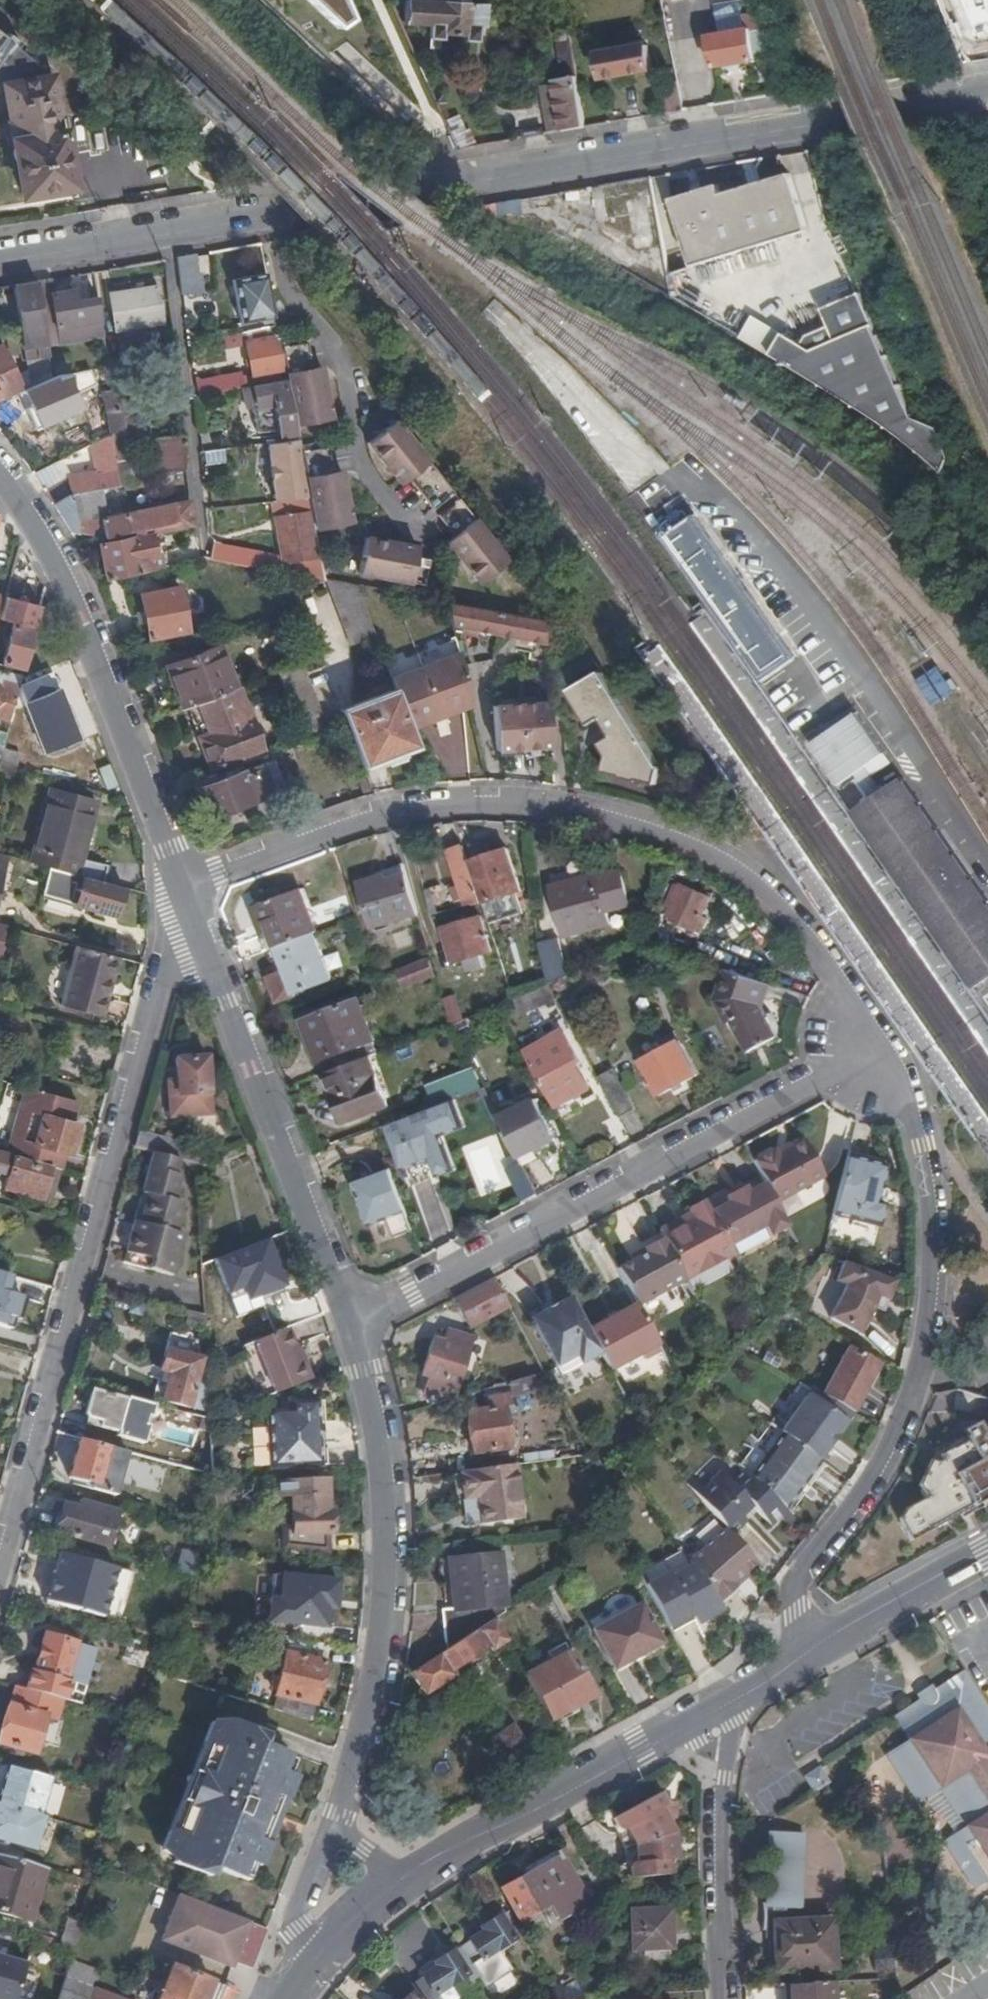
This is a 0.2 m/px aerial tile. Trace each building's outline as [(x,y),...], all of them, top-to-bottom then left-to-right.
[(342,25),(354,18),(345,0),(315,0),(342,25)] [(435,0),(389,0),(399,21),(431,22),(430,35),(442,35),(443,30),(466,32),(466,37),(477,37),(478,24),(483,24),(484,2),(463,1),(463,0),(442,0),(435,0)] [(967,9),(970,13),(977,18),(987,19),(987,0),(965,0),(967,9)] [(747,29),(708,35),(714,68),(753,61),(747,29)] [(442,35),(430,35),(430,45),(441,45),(442,35)] [(564,58),(573,56),(572,44),(562,46),(564,58)] [(599,53),(604,78),(653,69),(648,45),(599,53)] [(576,71),(573,56),(564,58),(566,72),(576,71)] [(585,127),(576,71),(566,72),(559,73),(560,78),(555,79),(555,82),(559,104),(548,106),(552,132),(585,127)] [(71,186),(53,77),(53,75),(51,75),(3,84),(10,124),(13,142),(13,152),(14,159),(16,162),(22,195),(71,186)] [(684,110),(678,81),(661,84),(666,113),(684,110)] [(544,84),(548,106),(559,104),(555,82),(544,84)] [(5,143),(13,142),(10,124),(1,125),(5,143)] [(149,175),(154,199),(183,194),(180,185),(171,186),(168,172),(149,175)] [(789,174),(764,182),(787,236),(808,230),(789,174)] [(694,268),(787,236),(764,182),(722,195),(719,186),(672,201),(694,268)] [(604,189),(606,219),(631,218),(629,188),(604,189)] [(194,253),(177,257),(180,294),(201,292),(199,275),(197,275),(194,253)] [(233,279),(241,323),(274,316),(265,273),(233,279)] [(49,278),(34,280),(44,343),(102,333),(96,298),(76,302),(73,289),(52,293),(49,278)] [(19,333),(25,371),(28,386),(50,377),(50,375),(44,343),(34,280),(12,284),(19,333)] [(155,286),(109,294),(113,324),(136,321),(137,325),(161,322),(155,286)] [(905,437),(945,471),(929,426),(909,416),(869,323),(835,338),(810,350),(801,344),(781,332),(771,351),(820,380),(857,403),(905,437)] [(810,350),(835,338),(830,326),(806,335),(801,344),(810,350)] [(252,375),(263,373),(279,370),(280,375),(285,374),(280,348),(277,336),(245,342),(252,375)] [(332,419),(326,384),(310,386),(307,370),(314,369),(309,342),(280,348),(285,374),(285,378),(291,407),(303,405),(306,424),(332,419)] [(21,389),(14,375),(0,346),(0,398),(21,389)] [(106,360),(107,366),(109,381),(110,390),(128,388),(124,357),(106,360)] [(310,386),(326,384),(323,368),(314,369),(307,370),(310,386)] [(279,370),(263,373),(263,378),(280,375),(279,370)] [(21,389),(28,386),(25,371),(14,375),(21,389)] [(50,377),(28,386),(21,389),(29,405),(33,408),(41,425),(79,408),(63,373),(50,379),(50,377)] [(195,381),(197,395),(241,387),(238,373),(195,381)] [(278,435),(296,431),(294,426),(291,407),(285,378),(268,382),(278,435)] [(99,383),(101,392),(110,390),(109,381),(99,383)] [(106,421),(108,435),(117,485),(132,482),(122,432),(134,429),(128,388),(110,390),(101,392),(106,421)] [(291,407),(294,426),(306,424),(303,405),(291,407)] [(413,474),(408,478),(432,509),(453,493),(395,419),(366,442),(395,478),(409,468),(413,474)] [(91,424),(94,442),(108,435),(106,421),(91,424)] [(94,442),(90,444),(95,474),(68,479),(42,490),(69,532),(75,533),(69,496),(97,489),(117,485),(108,435),(94,442)] [(159,469),(185,466),(186,456),(184,438),(156,442),(159,469)] [(268,444),(275,501),(308,498),(299,453),(298,444),(297,441),(268,444)] [(202,451),(205,466),(226,463),(223,447),(202,451)] [(326,475),(333,474),(328,447),(299,453),(308,498),(310,511),(324,509),(327,527),(352,523),(345,488),(329,491),(326,475)] [(68,479),(58,459),(30,473),(42,490),(68,479)] [(400,484),(408,478),(413,474),(409,468),(395,478),(400,484)] [(343,472),(333,474),(326,475),(329,491),(345,488),(343,472)] [(656,487),(634,503),(643,515),(665,499),(656,487)] [(156,532),(190,524),(188,500),(101,518),(97,489),(69,496),(75,533),(102,539),(113,536),(142,529),(143,537),(150,535),(156,534),(156,532)] [(275,501),(271,502),(282,558),(283,558),(286,571),(287,571),(323,578),(314,530),(310,511),(308,498),(275,501)] [(508,561),(458,499),(437,516),(453,536),(459,532),(463,537),(451,547),(480,583),(508,561)] [(314,530),(327,527),(324,509),(310,511),(314,530)] [(662,543),(762,687),(793,665),(693,522),(662,543)] [(105,580),(161,567),(158,552),(154,553),(150,535),(143,537),(142,529),(113,536),(114,542),(98,545),(105,580)] [(459,532),(453,536),(446,542),(451,547),(463,537),(459,532)] [(357,572),(424,584),(429,556),(416,554),(415,561),(407,560),(410,545),(364,537),(357,572)] [(210,557),(241,563),(244,551),(245,546),(208,539),(210,557)] [(417,546),(410,545),(407,560),(415,561),(416,554),(417,546)] [(273,569),(286,571),(283,558),(282,558),(244,551),(241,563),(273,569)] [(286,571),(273,569),(278,581),(289,577),(287,571),(286,571)] [(356,585),(327,579),(351,644),(375,635),(356,585)] [(178,587),(139,595),(149,638),(187,630),(178,587)] [(0,619),(14,623),(35,628),(36,624),(41,607),(27,602),(21,600),(6,596),(0,619)] [(445,602),(451,626),(535,641),(531,659),(536,660),(536,670),(543,670),(540,620),(496,611),(445,602)] [(14,623),(10,641),(8,646),(4,662),(25,667),(26,663),(30,649),(34,632),(35,628),(14,623)] [(166,665),(182,708),(187,706),(236,687),(219,645),(166,665)] [(646,651),(652,669),(668,663),(662,646),(646,651)] [(409,726),(435,716),(432,709),(442,705),(445,712),(470,703),(457,651),(391,677),(395,689),(409,726)] [(290,709),(303,739),(345,724),(361,765),(416,745),(409,726),(395,689),(322,717),(300,663),(276,672),(290,709)] [(915,681),(933,706),(955,690),(938,666),(915,681)] [(656,782),(659,763),(633,723),(606,678),(599,667),(567,686),(582,712),(595,716),(599,714),(602,718),(607,728),(610,732),(598,740),(607,755),(604,770),(621,774),(624,777),(636,780),(639,778),(656,782)] [(11,720),(18,694),(20,687),(21,685),(23,677),(5,672),(0,688),(0,717),(11,720)] [(21,685),(20,687),(46,753),(78,740),(58,688),(52,691),(46,676),(21,685)] [(236,687),(187,706),(211,769),(264,748),(239,686),(236,687)] [(801,743),(844,804),(904,764),(861,701),(801,743)] [(435,716),(445,712),(442,705),(432,709),(435,716)] [(303,739),(290,709),(286,710),(298,742),(303,739)] [(607,728),(602,718),(597,721),(603,731),(607,728)] [(535,762),(550,761),(548,729),(528,730),(528,739),(533,739),(535,762)] [(1,762),(17,766),(20,753),(4,749),(1,762)] [(212,774),(195,781),(209,817),(282,789),(271,760),(242,771),(215,782),(212,774)] [(239,764),(212,774),(215,782),(242,771),(239,764)] [(372,794),(366,778),(359,781),(365,797),(368,795),(372,794)] [(902,784),(853,818),(974,991),(987,982),(987,908),(902,784)] [(7,805),(11,789),(0,786),(0,804),(7,805)] [(51,866),(104,881),(108,864),(81,857),(95,803),(96,803),(97,800),(53,789),(52,791),(54,792),(34,856),(36,856),(35,862),(51,866)] [(484,843),(465,849),(469,862),(489,856),(484,843)] [(465,849),(464,847),(446,852),(447,855),(449,854),(454,868),(454,871),(455,873),(458,883),(459,887),(459,886),(464,898),(470,897),(473,906),(482,902),(469,862),(465,849)] [(482,902),(502,897),(521,891),(507,850),(489,856),(469,862),(482,902)] [(9,856),(0,853),(0,892),(9,856)] [(418,912),(403,864),(383,870),(385,876),(360,884),(373,926),(418,912)] [(51,866),(44,896),(118,916),(125,887),(104,881),(51,866)] [(596,875),(553,886),(566,936),(610,924),(609,921),(632,914),(620,871),(597,878),(596,875)] [(674,902),(681,885),(676,883),(669,900),(674,902)] [(709,898),(681,885),(674,902),(668,917),(695,930),(709,898)] [(312,933),(315,932),(299,891),(253,908),(261,929),(268,927),(276,947),(312,933)] [(482,902),(486,913),(505,907),(502,897),(482,902)] [(498,949),(494,936),(488,938),(482,917),(444,929),(454,962),(464,959),(468,971),(486,965),(482,954),(498,949)] [(261,929),(269,949),(276,947),(268,927),(261,929)] [(269,949),(266,950),(275,976),(269,978),(278,1002),(295,996),(294,993),(330,980),(312,933),(276,947),(269,949)] [(542,953),(550,983),(566,977),(569,975),(559,938),(540,943),(542,953)] [(120,957),(77,946),(61,1005),(103,1016),(120,957)] [(430,960),(402,971),(407,985),(435,975),(430,960)] [(722,969),(711,965),(709,971),(720,975),(722,969)] [(719,993),(732,1018),(749,1051),(777,1036),(760,1004),(770,985),(728,971),(719,993)] [(520,996),(514,998),(519,1014),(556,998),(548,984),(520,996)] [(495,991),(499,1005),(514,998),(509,985),(495,991)] [(727,1021),(732,1018),(719,993),(716,1000),(727,1021)] [(458,995),(444,998),(451,1025),(464,1021),(458,995)] [(319,1059),(325,1073),(370,1056),(376,1053),(371,1040),(373,1039),(357,999),(303,1020),(318,1060),(319,1059)] [(538,1067),(534,1069),(546,1093),(555,1108),(590,1089),(576,1065),(581,1062),(563,1032),(530,1051),(538,1067)] [(698,1075),(679,1041),(641,1061),(659,1095),(698,1075)] [(370,1056),(325,1073),(343,1122),(388,1105),(370,1056)] [(171,1068),(172,1076),(178,1075),(178,1081),(173,1082),(170,1082),(173,1118),(213,1114),(209,1057),(177,1058),(178,1068),(171,1068)] [(613,1068),(598,1077),(619,1117),(635,1108),(613,1068)] [(424,1097),(429,1109),(436,1106),(435,1104),(478,1087),(472,1070),(428,1087),(431,1094),(424,1097)] [(429,1109),(386,1126),(395,1149),(405,1146),(416,1155),(432,1148),(434,1136),(469,1122),(463,1107),(489,1097),(484,1087),(436,1106),(429,1109)] [(15,1155),(19,1155),(61,1167),(66,1151),(70,1152),(77,1123),(71,1121),(76,1102),(25,1088),(8,1152),(15,1155)] [(499,1116),(513,1143),(520,1157),(542,1145),(556,1138),(535,1098),(499,1116)] [(198,1149),(139,1131),(135,1147),(154,1152),(181,1160),(198,1165),(209,1161),(204,1146),(198,1149)] [(775,1203),(824,1177),(804,1140),(788,1148),(776,1155),(773,1151),(752,1161),(764,1183),(775,1203)] [(520,1157),(513,1143),(503,1148),(512,1165),(508,1168),(525,1203),(539,1196),(523,1164),(520,1157)] [(786,1144),(773,1151),(776,1155),(788,1148),(786,1144)] [(546,1152),(542,1145),(520,1157),(523,1164),(546,1152)] [(15,1155),(8,1152),(4,1151),(0,1165),(0,1172),(10,1175),(15,1155)] [(151,1259),(148,1269),(173,1276),(185,1236),(176,1233),(183,1204),(175,1201),(182,1176),(176,1175),(181,1160),(154,1152),(127,1253),(151,1259)] [(61,1167),(19,1155),(15,1155),(10,1175),(7,1187),(43,1197),(46,1185),(55,1188),(61,1167)] [(884,1167),(845,1157),(830,1215),(879,1227),(884,1206),(875,1203),(884,1167)] [(415,1230),(391,1167),(352,1182),(369,1226),(388,1218),(395,1238),(415,1230)] [(775,1203),(764,1183),(747,1192),(744,1187),(726,1197),(729,1202),(711,1212),(730,1246),(764,1226),(769,1235),(787,1225),(775,1203)] [(46,1185),(43,1197),(52,1199),(55,1188),(46,1185)] [(685,1279),(734,1254),(730,1246),(711,1212),(705,1201),(688,1210),(690,1214),(692,1219),(661,1235),(663,1238),(685,1279)] [(661,1235),(692,1219),(690,1214),(659,1230),(661,1235)] [(631,1261),(617,1268),(637,1304),(637,1305),(685,1279),(663,1238),(643,1249),(643,1250),(645,1254),(631,1261)] [(630,1257),(631,1261),(645,1254),(643,1250),(630,1257)] [(151,1259),(127,1253),(124,1262),(148,1269),(151,1259)] [(893,1280),(841,1261),(834,1280),(844,1284),(841,1292),(828,1316),(857,1333),(871,1306),(875,1295),(886,1299),(893,1280)] [(21,1295),(7,1292),(11,1276),(0,1273),(0,1326),(13,1329),(21,1295)] [(483,1282),(454,1297),(470,1326),(509,1306),(505,1301),(493,1277),(483,1282)] [(545,1280),(505,1301),(509,1306),(525,1337),(543,1327),(539,1320),(561,1309),(545,1280)] [(206,1315),(206,1327),(225,1326),(223,1295),(205,1296),(206,1315)] [(875,1295),(871,1306),(882,1310),(886,1299),(875,1295)] [(602,1322),(588,1330),(610,1370),(641,1352),(644,1359),(661,1349),(637,1305),(637,1304),(623,1311),(622,1311),(602,1322)] [(206,1315),(186,1310),(187,1323),(206,1328),(206,1327),(206,1315)] [(255,1343),(275,1394),(311,1380),(303,1359),(301,1360),(296,1349),(288,1329),(255,1343)] [(429,1405),(452,1399),(471,1336),(448,1329),(443,1342),(434,1339),(422,1373),(430,1376),(425,1391),(429,1405)] [(172,1372),(169,1381),(165,1400),(189,1406),(190,1403),(198,1405),(196,1415),(211,1419),(209,1389),(208,1368),(200,1367),(202,1360),(192,1358),(196,1341),(172,1334),(163,1370),(164,1370),(172,1372)] [(847,1345),(821,1395),(853,1413),(879,1362),(847,1345)] [(172,1372),(164,1370),(161,1379),(169,1381),(172,1372)] [(531,1374),(507,1382),(511,1394),(535,1386),(531,1374)] [(126,1400),(93,1390),(86,1416),(89,1417),(87,1423),(118,1431),(126,1400)] [(808,1394),(781,1432),(782,1433),(819,1460),(847,1422),(808,1394)] [(487,1409),(466,1412),(473,1452),(508,1446),(505,1429),(512,1428),(507,1396),(486,1399),(487,1409)] [(319,1443),(319,1440),(319,1423),(319,1399),(290,1399),(290,1407),(267,1406),(267,1409),(267,1461),(267,1465),(319,1465),(319,1443)] [(212,1431),(211,1420),(211,1419),(196,1415),(193,1414),(179,1466),(214,1475),(214,1465),(213,1448),(212,1431)] [(987,1497),(987,1424),(979,1428),(975,1422),(960,1431),(965,1436),(935,1453),(937,1456),(936,1458),(932,1460),(927,1457),(920,1472),(924,1482),(920,1489),(924,1497),(909,1506),(901,1522),(909,1540),(987,1497)] [(782,1433),(750,1476),(785,1508),(820,1461),(819,1460),(782,1433)] [(109,1449),(80,1441),(71,1477),(99,1484),(109,1449)] [(601,1464),(605,1469),(616,1460),(621,1455),(616,1449),(601,1464)] [(521,1519),(515,1465),(476,1470),(476,1472),(463,1473),(466,1497),(480,1496),(483,1523),(521,1519)] [(780,1515),(786,1510),(785,1508),(750,1476),(744,1470),(731,1482),(721,1471),(703,1489),(696,1495),(724,1527),(729,1534),(745,1520),(743,1518),(754,1508),(770,1525),(780,1515)] [(703,1489),(691,1476),(684,1481),(696,1495),(703,1489)] [(327,1477),(280,1480),(280,1492),(292,1491),(293,1523),(285,1523),(286,1542),(330,1550),(330,1532),(333,1532),(332,1512),(328,1512),(327,1477)] [(226,1483),(214,1484),(215,1487),(215,1495),(216,1502),(227,1501),(226,1483)] [(98,1513),(64,1504),(57,1531),(91,1540),(98,1513)] [(786,1510),(780,1515),(793,1527),(799,1521),(786,1510)] [(729,1534),(724,1527),(686,1560),(688,1563),(716,1602),(733,1587),(730,1583),(734,1579),(754,1563),(729,1534)] [(118,1568),(61,1552),(48,1600),(104,1616),(118,1568)] [(449,1560),(453,1599),(454,1610),(441,1611),(445,1652),(493,1620),(503,1613),(502,1605),(503,1605),(499,1556),(449,1560)] [(453,1599),(449,1560),(441,1561),(444,1600),(453,1599)] [(667,1571),(643,1583),(667,1628),(697,1612),(702,1621),(721,1610),(716,1602),(688,1563),(669,1574),(667,1571)] [(231,1627),(290,1637),(296,1577),(254,1573),(250,1611),(233,1609),(231,1627)] [(639,1603),(590,1630),(612,1670),(661,1643),(639,1603)] [(506,1641),(493,1620),(445,1652),(411,1673),(424,1694),(452,1676),(450,1672),(488,1647),(490,1651),(506,1641)] [(66,1699),(68,1699),(73,1680),(69,1678),(79,1642),(48,1634),(37,1669),(34,1669),(29,1688),(66,1699)] [(331,1644),(290,1637),(287,1651),(289,1652),(278,1693),(280,1694),(276,1708),(313,1719),(328,1661),(331,1644)] [(552,1662),(569,1652),(565,1644),(547,1653),(552,1662)] [(569,1652),(552,1662),(524,1676),(549,1721),(593,1696),(569,1652)] [(980,1745),(987,1740),(987,1710),(986,1706),(983,1708),(978,1700),(981,1698),(964,1674),(936,1692),(938,1696),(926,1704),(924,1701),(897,1718),(911,1741),(890,1755),(920,1801),(942,1787),(968,1827),(946,1842),(976,1888),(987,1880),(987,1758),(980,1745)] [(29,1688),(17,1685),(12,1705),(10,1704),(0,1742),(38,1752),(41,1741),(48,1715),(60,1719),(66,1699),(29,1688)] [(163,1850),(173,1854),(221,1726),(212,1722),(163,1850)] [(216,1866),(242,1876),(248,1859),(252,1861),(266,1824),(245,1815),(250,1802),(271,1810),(285,1773),(281,1772),(287,1756),(261,1746),(265,1736),(229,1723),(226,1728),(221,1726),(173,1854),(178,1856),(176,1861),(212,1875),(216,1866)] [(521,1739),(512,1726),(500,1735),(509,1748),(521,1739)] [(248,1859),(242,1876),(255,1881),(261,1863),(267,1866),(299,1779),(294,1777),(300,1760),(287,1756),(281,1772),(285,1773),(271,1810),(250,1802),(245,1815),(266,1824),(252,1861),(248,1859)] [(5,1779),(9,1764),(2,1762),(0,1771),(0,1777),(5,1779)] [(48,1815),(52,1816),(62,1779),(46,1774),(9,1764),(5,1779),(0,1799),(0,1800),(48,1815)] [(829,1782),(821,1769),(808,1778),(817,1790),(829,1782)] [(100,1776),(96,1789),(106,1792),(109,1779),(100,1776)] [(638,1797),(592,1823),(607,1850),(653,1824),(638,1797)] [(48,1815),(0,1800),(0,1840),(37,1850),(48,1815)] [(775,1929),(777,1973),(836,1970),(834,1920),(796,1922),(800,1910),(807,1910),(805,1836),(770,1836),(771,1884),(771,1909),(769,1909),(767,1928),(775,1929)] [(0,1853),(0,1910),(29,1918),(45,1865),(0,1853)] [(503,1889),(519,1919),(549,1903),(558,1919),(587,1903),(562,1856),(503,1889)] [(629,1871),(629,1892),(700,1889),(699,1863),(668,1864),(668,1869),(629,1871)] [(127,1864),(124,1871),(135,1876),(138,1869),(127,1864)] [(251,1921),(181,1893),(164,1939),(233,1966),(235,1961),(254,1968),(269,1928),(251,1921)] [(672,1909),(632,1911),(634,1951),(674,1949),(672,1909)] [(461,1947),(480,1977),(487,1987),(512,1971),(498,1949),(521,1934),(509,1912),(482,1929),(484,1932),(461,1947)] [(69,1917),(59,1947),(74,1951),(83,1922),(69,1917)] [(0,1944),(0,1998),(4,1998),(9,1981),(21,1985),(30,1954),(0,1944)] [(436,1994),(466,1974),(472,1982),(480,1977),(461,1947),(434,1964),(436,1967),(412,1984),(418,1991),(424,1998),(440,1998),(436,1994)] [(68,1973),(68,1977),(95,1987),(100,1970),(73,1961),(68,1973)] [(580,1963),(548,1981),(553,1990),(580,1974),(580,1963)] [(173,1966),(167,1980),(146,1972),(142,1983),(163,1991),(160,1998),(207,1998),(214,1982),(214,1981),(173,1966)] [(57,1998),(61,1998),(68,1977),(68,1973),(54,1969),(46,1996),(57,1998)] [(95,1987),(68,1977),(61,1998),(123,1998),(95,1987)] [(566,1998),(582,1998),(582,1997),(581,1979),(565,1988),(566,1998)] [(214,1982),(207,1998),(228,1998),(231,1989),(214,1982)] [(787,1984),(788,1998),(836,1998),(836,1982),(787,1984)] [(418,1991),(407,1998),(424,1998),(418,1991)]
